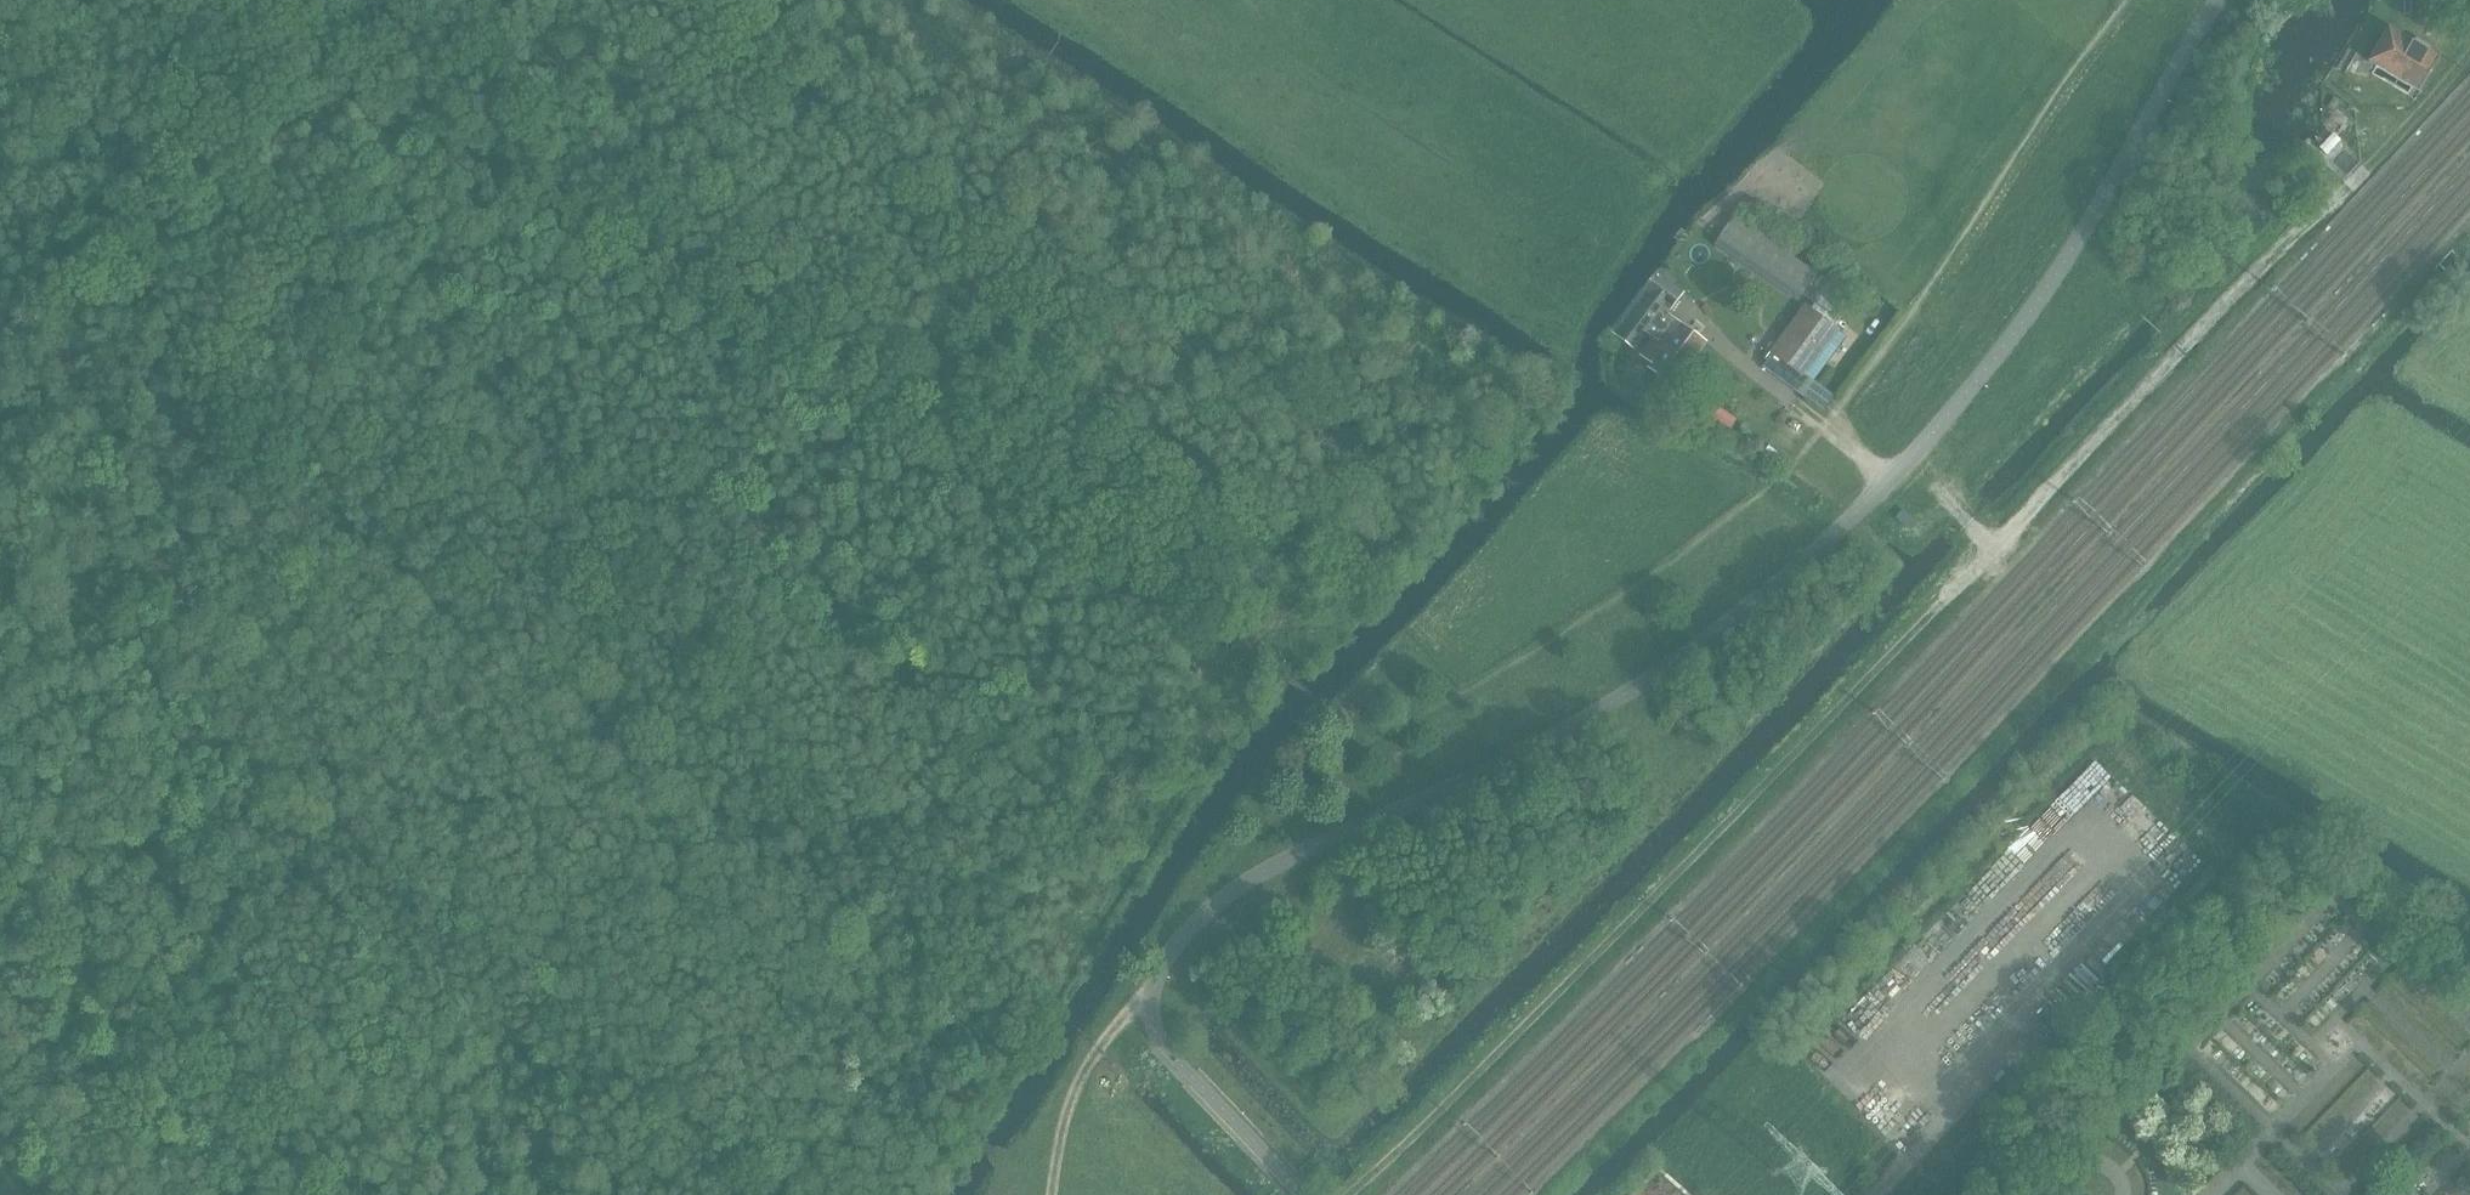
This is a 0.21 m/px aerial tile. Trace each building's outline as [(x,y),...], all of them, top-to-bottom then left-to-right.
[(2437,54),(2429,49),(2430,46),(2416,38),(2414,41),(2389,26),(2369,62),(2376,66),(2372,73),(2408,94),(2412,87),(2417,90),(2437,54)] [(2333,135),(2320,148),(2327,155),(2340,142),(2333,135)] [(1736,217),(1723,237),(1843,317),(1855,300),(1857,297),(1736,217)] [(1656,274),(1613,332),(1633,347),(1644,332),(1654,338),(1643,353),(1654,361),(1650,367),(1673,383),(1702,342),(1665,315),(1682,292),(1678,290),(1682,284),(1664,271),(1660,277),(1656,274)] [(1812,305),(1763,370),(1802,399),(1851,334),(1812,305)]
